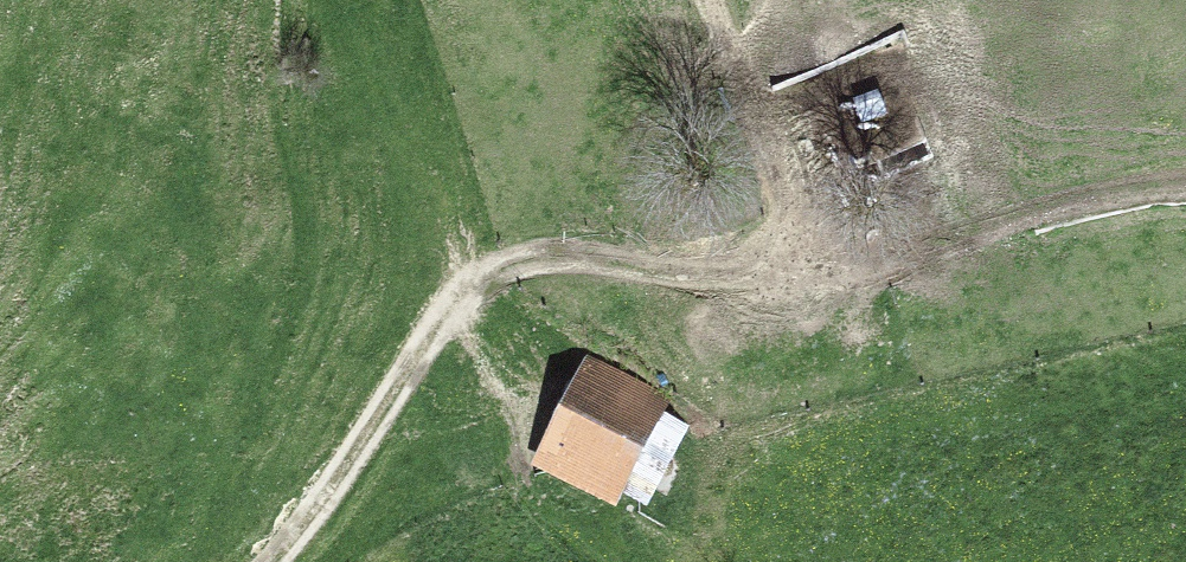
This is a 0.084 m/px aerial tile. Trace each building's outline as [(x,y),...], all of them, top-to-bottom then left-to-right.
[(931,139),(888,37),(789,79),(832,180),(931,139)] [(592,383),(549,470),(602,497),(610,480),(640,495),(675,425),(592,383)]
